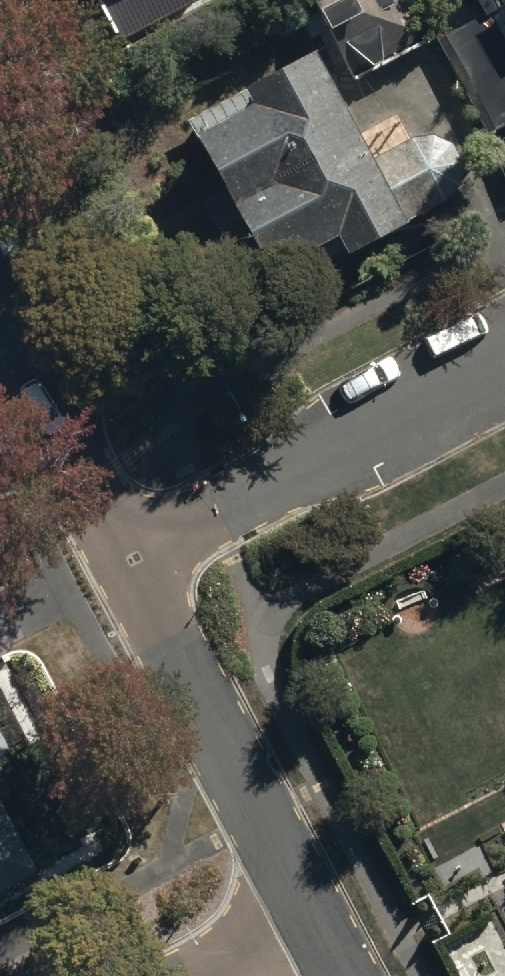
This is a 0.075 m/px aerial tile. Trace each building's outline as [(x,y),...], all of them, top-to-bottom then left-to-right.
[(22,0),(0,0),(0,11),(22,0)] [(90,55),(196,0),(61,0),(90,55)] [(345,84),(414,49),(463,144),(504,123),(504,0),(469,0),(476,17),(427,39),(351,18),(343,0),(333,0),(309,13),(345,84)] [(244,106),(187,135),(256,273),(327,237),(337,258),(455,197),(421,131),(362,161),(307,54),(236,90),(244,106)] [(17,751),(0,719),(0,760),(17,751)] [(42,869),(0,791),(0,892),(42,869)]
